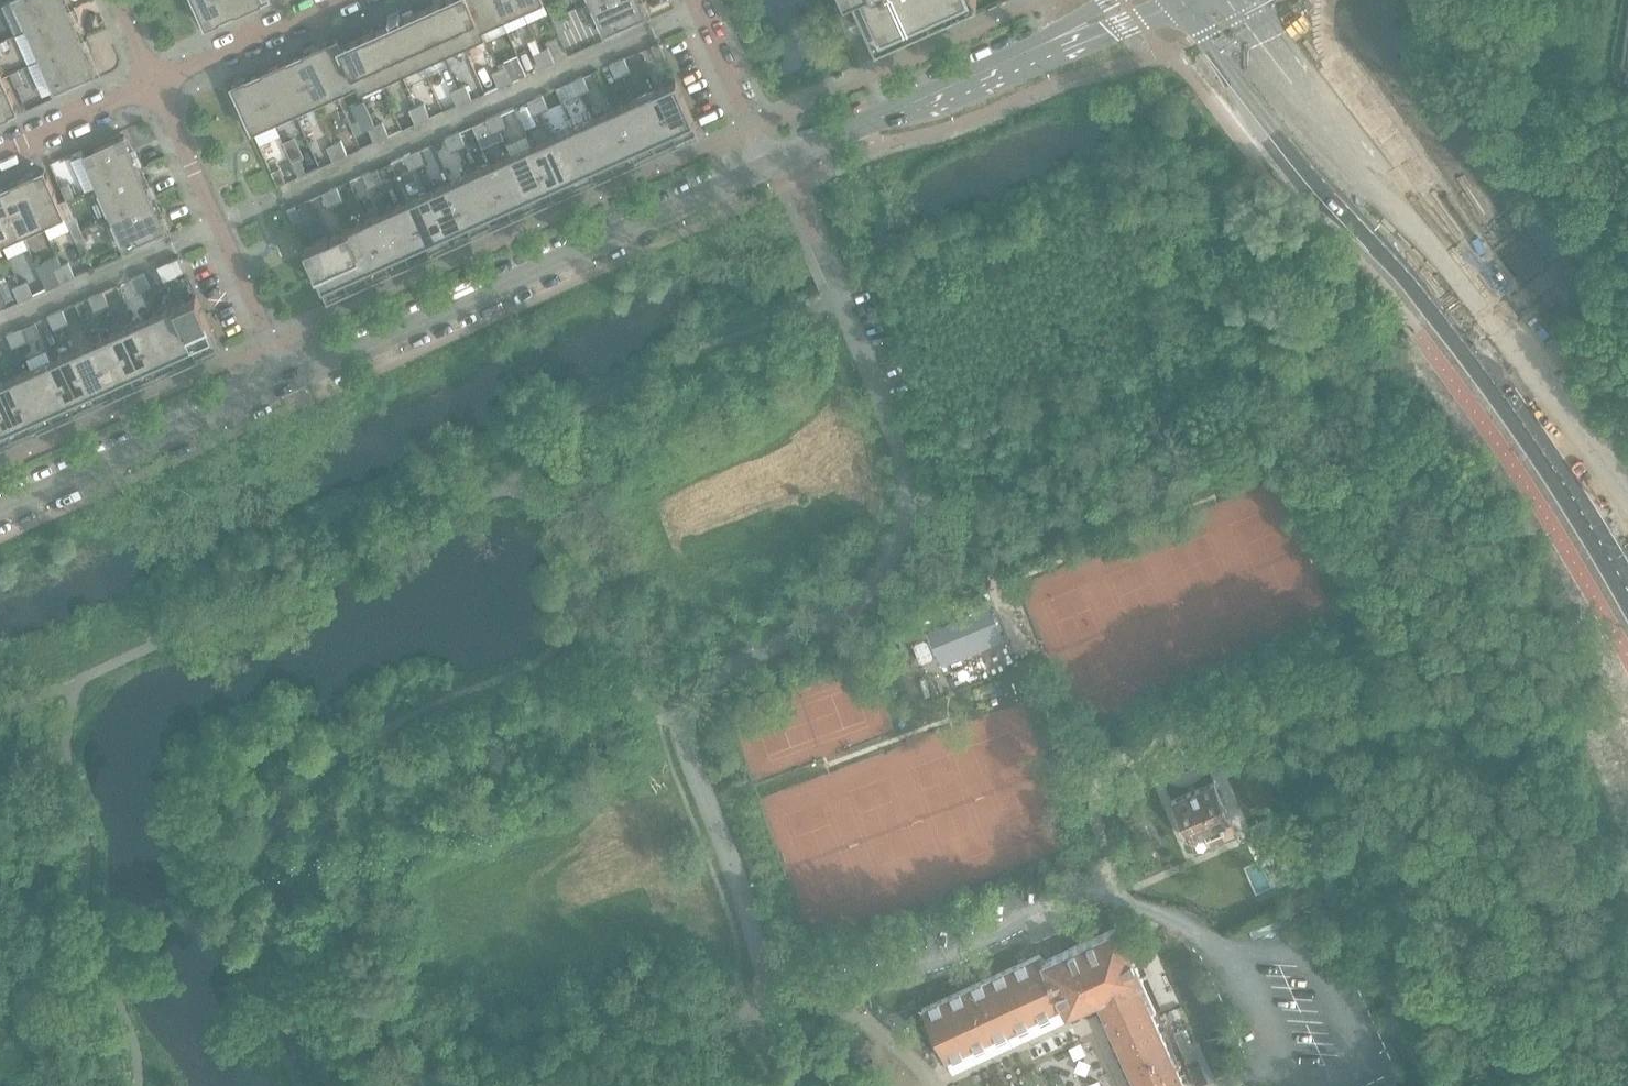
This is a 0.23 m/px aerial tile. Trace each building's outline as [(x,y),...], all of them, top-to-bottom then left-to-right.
[(64,0),(14,0),(26,29),(73,8),(73,7),(68,9),(64,0)] [(219,0),(194,0),(206,26),(219,20),(219,19),(226,15),(219,0)] [(244,0),(219,0),(226,15),(235,11),(235,13),(247,7),(244,0)] [(445,0),(441,0),(424,8),(444,53),(465,44),(445,0)] [(470,0),(445,0),(465,44),(483,35),(480,28),(482,27),(470,0)] [(495,0),(470,0),(482,27),(503,18),(495,0)] [(520,0),(495,0),(503,18),(524,9),(520,0)] [(524,9),(543,0),(520,0),(524,9)] [(646,0),(644,0),(641,2),(640,0),(590,0),(592,5),(602,26),(601,26),(604,32),(651,11),(646,0)] [(875,38),(960,0),(858,0),(875,38)] [(560,14),(554,1),(546,5),(552,18),(560,14)] [(82,40),(73,21),(78,19),(73,8),(26,29),(40,59),(87,38),(87,37),(82,40)] [(444,53),(424,8),(403,17),(423,62),(444,53)] [(566,27),(560,14),(552,18),(558,31),(566,27)] [(423,62),(403,17),(382,26),(403,72),(423,62)] [(403,72),(382,26),(362,36),(382,81),(403,72)] [(382,81),(362,36),(341,45),(361,90),(382,81)] [(96,71),(87,51),(92,49),(87,38),(40,59),(54,90),(96,71)] [(361,90),(341,45),(337,38),(329,42),(328,41),(317,46),(337,92),(356,84),(359,91),(361,90)] [(337,92),(317,46),(303,52),(303,53),(296,56),(317,101),(337,92)] [(554,61),(548,47),(540,50),(547,65),(554,61)] [(547,65),(540,50),(533,53),(540,68),(547,65)] [(317,101),(296,56),(287,60),(287,59),(275,64),(296,111),(317,101)] [(630,71),(624,57),(616,60),(623,75),(630,71)] [(623,75),(616,60),(609,63),(615,78),(623,75)] [(296,111),(275,64),(261,71),(262,72),(255,75),(275,120),(296,111)] [(513,80),(506,65),(499,69),(506,83),(513,80)] [(18,69),(9,73),(15,86),(24,82),(18,69)] [(506,83),(499,69),(492,72),(498,86),(506,83)] [(0,71),(0,118),(9,114),(8,113),(17,109),(0,71)] [(275,120),(255,75),(246,79),(245,78),(232,84),(252,130),(275,120)] [(590,89),(583,75),(576,78),(582,93),(590,89)] [(582,93),(576,78),(569,81),(575,96),(582,93)] [(699,131),(676,79),(654,89),(677,141),(699,131)] [(472,98),(465,84),(458,87),(464,102),(472,98)] [(464,102),(458,87),(450,90),(457,105),(464,102)] [(677,141),(654,89),(634,98),(657,150),(677,141)] [(548,108),(542,93),(534,97),(541,111),(548,108)] [(541,111),(534,97),(527,100),(533,115),(541,111)] [(657,150),(634,98),(613,107),(636,159),(657,150)] [(430,117),(424,102),(416,106),(423,120),(430,117)] [(423,120),(416,106),(409,109),(416,124),(423,120)] [(636,159),(613,107),(593,116),(616,169),(636,159)] [(507,127),(500,112),(493,115),(500,130),(507,127)] [(500,130),(493,115),(486,118),(492,133),(500,130)] [(616,169),(593,116),(572,125),(595,178),(616,169)] [(389,136),(382,121),(375,124),(381,139),(389,136)] [(381,139),(375,124),(368,127),(374,142),(381,139)] [(595,178),(572,125),(552,135),(575,187),(595,178)] [(466,145),(459,130),(452,134),(458,148),(466,145)] [(458,148),(452,134),(444,137),(451,152),(458,148)] [(144,165),(138,153),(133,155),(124,135),(83,154),(97,187),(139,168),(139,167),(144,165)] [(575,187),(552,135),(531,144),(555,196),(575,187)] [(347,154),(341,139),(334,143),(340,157),(347,154)] [(340,157),(334,143),(326,146),(333,161),(340,157)] [(555,196),(531,144),(511,153),(534,205),(555,196)] [(425,163),(418,149),(411,152),(417,167),(425,163)] [(417,167),(411,152),(403,155),(410,170),(417,167)] [(534,205),(511,153),(489,163),(513,215),(534,205)] [(306,172),(300,158),(292,161),(298,176),(306,172)] [(513,215),(489,163),(469,172),(492,224),(513,215)] [(285,182),(279,167),(271,171),(277,185),(285,182)] [(384,182),(377,167),(370,170),(376,185),(384,182)] [(157,195),(152,183),(147,185),(139,168),(97,187),(111,217),(152,198),(152,197),(157,195)] [(64,214),(44,169),(36,173),(35,172),(22,178),(42,224),(64,214)] [(376,185),(370,170),(362,174),(369,188),(376,185)] [(492,224),(469,172),(448,181),(472,233),(492,224)] [(42,224),(22,178),(10,183),(10,184),(2,188),(22,233),(42,224)] [(472,233),(448,181),(428,190),(451,243),(472,233)] [(68,182),(60,186),(66,199),(74,195),(68,182)] [(343,200),(336,185),(329,189),(335,203),(343,200)] [(2,188),(0,189),(0,240),(1,242),(22,233),(2,188)] [(335,203),(329,189),(321,192),(328,207),(335,203)] [(451,243),(428,190),(407,199),(431,252),(451,243)] [(171,226),(166,214),(160,216),(152,198),(111,217),(124,247),(171,226)] [(431,252),(407,199),(387,208),(410,261),(431,252)] [(301,219),(294,204),(286,208),(293,222),(301,219)] [(410,261),(387,208),(366,218),(390,270),(410,261)] [(75,216),(67,219),(73,232),(81,229),(75,216)] [(390,270),(366,218),(346,227),(369,279),(390,270)] [(369,279),(346,227),(325,236),(349,289),(369,279)] [(81,229),(73,232),(78,245),(86,242),(81,229)] [(349,289),(325,236),(304,246),(327,298),(349,289)] [(185,271),(179,256),(171,259),(177,274),(185,271)] [(75,276),(68,261),(61,265),(67,279),(75,276)] [(67,279),(61,265),(53,268),(60,283),(67,279)] [(150,286),(144,272),(136,275),(143,289),(150,286)] [(143,289),(136,275),(129,278),(136,293),(143,289)] [(33,295),(27,280),(19,283),(26,298),(33,295)] [(26,298),(19,283),(12,287),(19,301),(26,298)] [(109,305),(103,290),(95,293),(102,308),(109,305)] [(102,308),(95,293),(88,296),(95,311),(102,308)] [(219,346),(196,294),(174,304),(197,356),(219,346)] [(197,356),(174,304),(153,313),(177,365),(197,356)] [(68,323),(62,308),(54,311),(61,326),(68,323)] [(61,326),(54,311),(47,315),(54,329),(61,326)] [(177,365),(153,313),(133,322),(156,374),(177,365)] [(156,374),(133,322),(112,331),(136,384),(156,374)] [(27,341),(21,327),(13,330),(20,345),(27,341)] [(20,345),(13,330),(6,333),(12,348),(20,345)] [(136,384),(112,331),(92,341),(115,393),(136,384)] [(115,393),(92,341),(72,350),(95,402),(115,393)] [(95,402),(72,350),(51,359),(74,411),(95,402)] [(74,411),(51,359),(31,368),(54,420),(74,411)] [(54,420),(31,368),(10,377),(33,429),(54,420)] [(10,377),(0,382),(0,410),(13,439),(33,429),(10,377)] [(0,410),(0,444),(13,439),(0,410)] [(925,659),(989,633),(998,630),(988,605),(915,634),(925,659)] [(1239,739),(1230,742),(1237,758),(1247,754),(1249,753),(1243,737),(1239,739)] [(1219,825),(1230,821),(1213,783),(1171,801),(1188,839),(1204,832),(1209,844),(1225,838),(1219,825)] [(1276,817),(1250,828),(1262,855),(1288,845),(1276,817)] [(1118,926),(1042,960),(1039,953),(922,1007),(946,1059),(1006,1032),(1008,1036),(1019,1031),(1017,1027),(1062,1006),(1066,1013),(1095,1000),(1096,999),(1136,1085),(1185,1085),(1151,1012),(1155,1010),(1141,978),(1118,926)] [(1185,1061),(1196,1085),(1198,1085),(1208,1082),(1197,1056),(1185,1061)]
